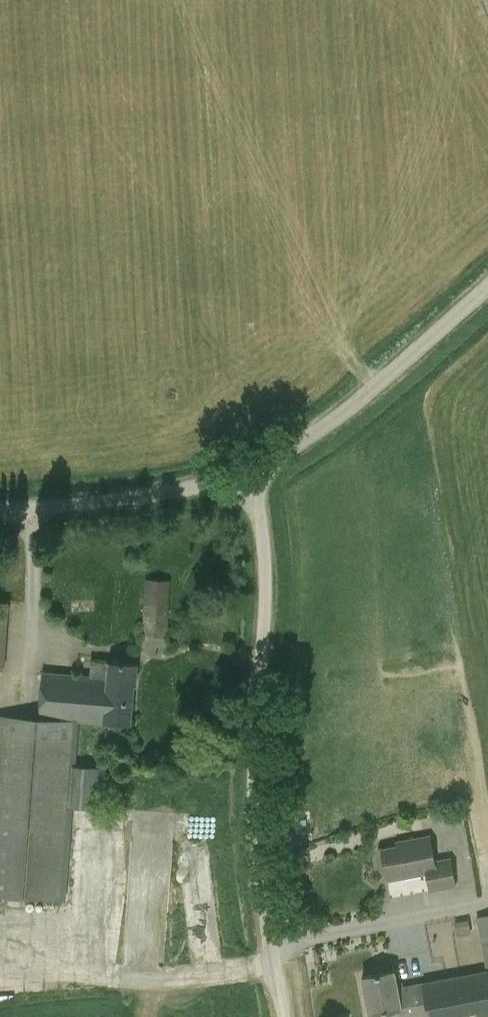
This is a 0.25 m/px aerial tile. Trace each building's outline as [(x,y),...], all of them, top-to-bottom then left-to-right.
[(141,636),(167,638),(170,590),(173,590),(174,581),(145,579),(141,636)] [(9,603),(0,602),(0,670),(5,671),(9,603)] [(109,662),(91,660),(90,675),(42,671),(39,718),(0,715),(0,896),(64,901),(71,807),(103,809),(106,768),(74,766),(77,721),(104,722),(131,724),(134,685),(136,686),(137,664),(109,662)] [(407,844),(380,849),(386,880),(425,873),(429,891),(454,886),(449,858),(433,861),(428,836),(407,840),(407,844)] [(398,1009),(400,1016),(485,1016),(487,1016),(487,914),(475,917),(486,970),(421,982),(397,987),(394,970),(361,977),(369,1015),(398,1009)]
